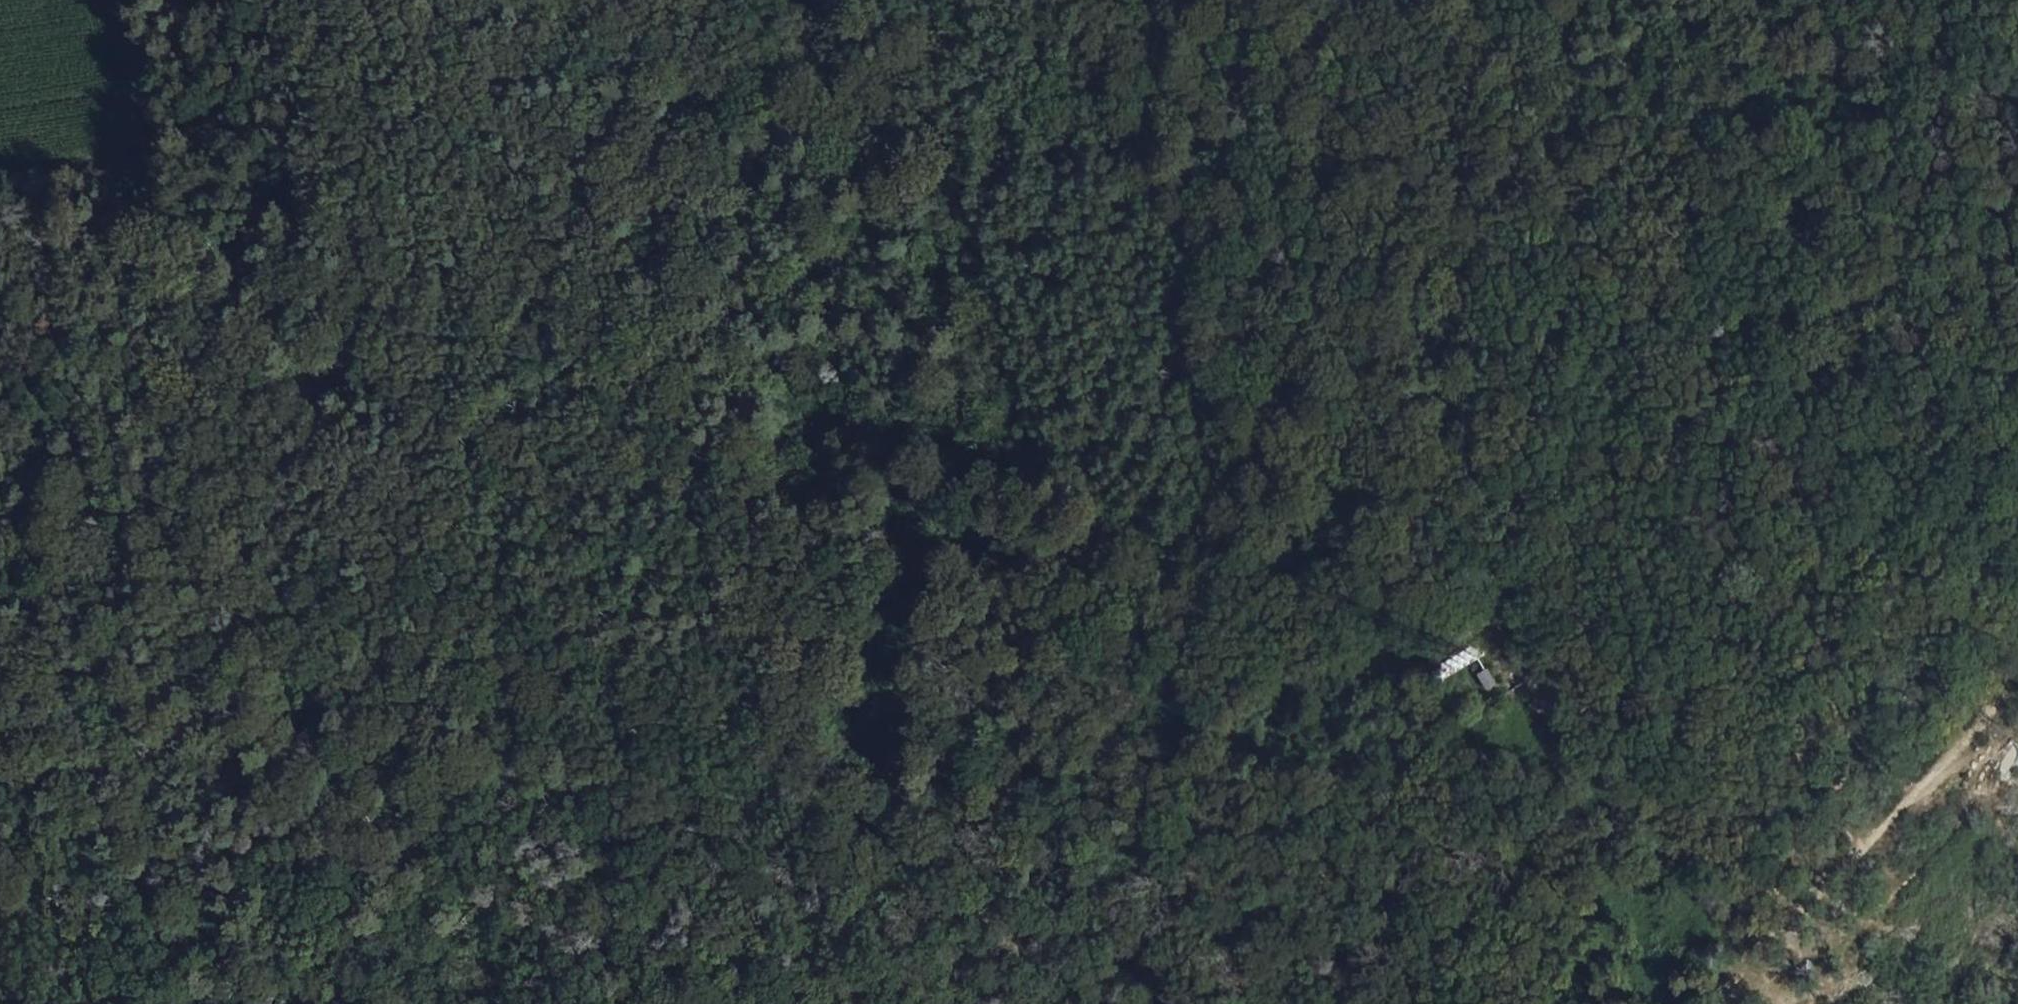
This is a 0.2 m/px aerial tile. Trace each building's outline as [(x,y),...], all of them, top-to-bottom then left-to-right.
[(2013,743),(2000,759),(1998,770),(1997,777),(1999,779),(2005,780),(2017,762),(2017,747),(2013,743)]
